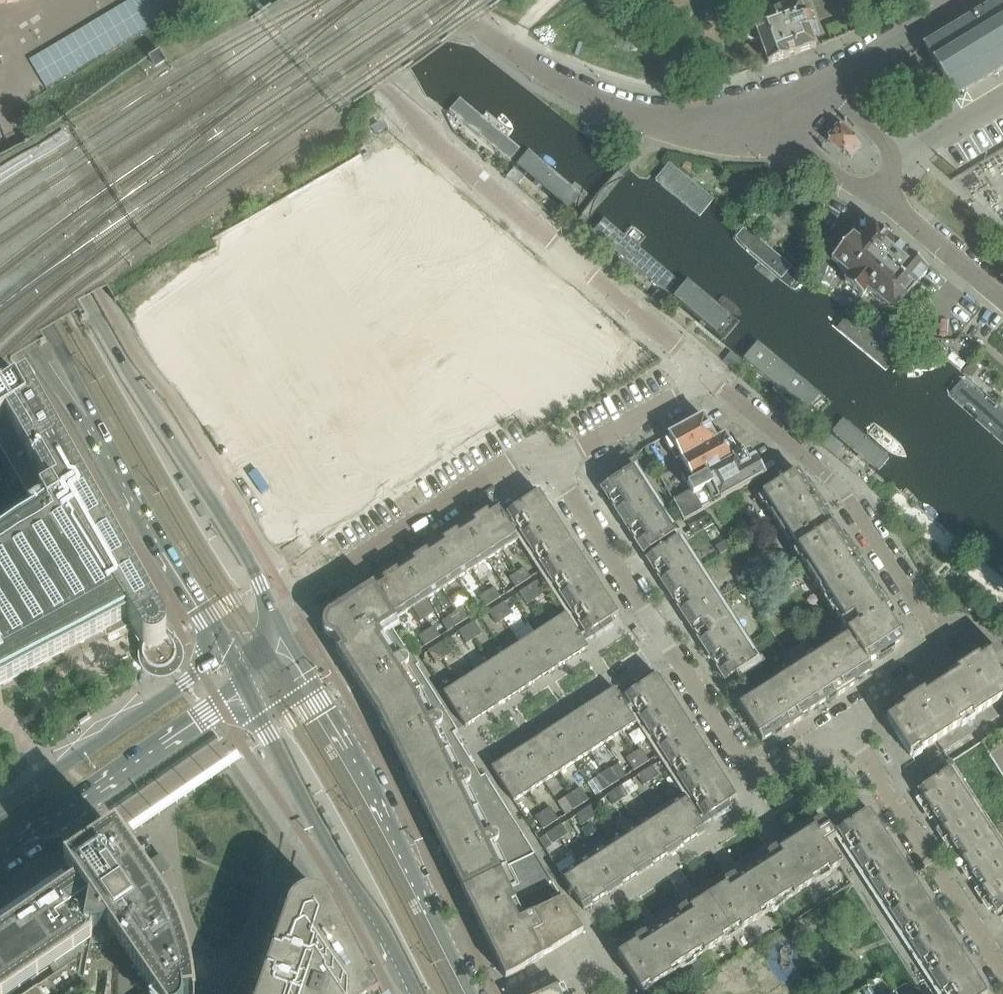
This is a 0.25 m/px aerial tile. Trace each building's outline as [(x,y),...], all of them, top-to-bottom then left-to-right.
[(194,0),(131,0),(30,61),(46,88),(194,0)] [(1002,69),(1002,0),(1000,0),(923,47),(932,62),(933,62),(932,62),(945,83),(955,98),(1002,69)] [(816,47),(810,30),(814,28),(809,16),(806,17),(800,3),(769,13),(769,14),(751,21),(751,22),(746,24),(743,30),(747,41),(753,45),(759,42),(768,66),(788,58),(816,48),(815,48),(816,47)] [(166,61),(160,52),(152,57),(158,67),(166,61)] [(521,146),(473,107),(460,122),(508,162),(521,146)] [(863,150),(865,147),(855,139),(854,139),(842,129),(839,126),(838,128),(829,139),(828,139),(827,141),(828,142),(829,142),(830,143),(842,153),(844,154),(844,153),(845,152),(852,158),(852,157),(860,148),(863,150)] [(520,168),(571,209),(576,203),(584,209),(594,196),(579,183),(576,187),(533,151),(520,168)] [(702,219),(716,203),(669,164),(655,180),(702,219)] [(517,187),(525,177),(514,168),(506,178),(517,187)] [(605,218),(592,233),(662,292),(665,294),(678,279),(639,246),(648,236),(634,224),(625,234),(605,218)] [(927,273),(907,255),(908,253),(897,244),(896,246),(874,227),(864,238),(857,232),(852,237),(834,257),(831,262),(850,277),(844,284),(847,286),(862,299),(867,292),(893,314),(904,300),(906,301),(915,290),(913,289),(927,273)] [(783,283),(794,271),(748,232),(738,244),(783,283)] [(674,300),(725,343),(742,321),(691,279),(674,300)] [(649,299),(653,302),(658,307),(665,299),(655,291),(649,299)] [(898,357),(844,311),(829,329),(883,374),(898,357)] [(762,344),(746,362),(813,419),(829,400),(762,344)] [(732,370),(740,361),(731,353),(723,362),(732,370)] [(110,532),(72,465),(19,372),(0,383),(0,391),(4,399),(0,402),(0,448),(39,517),(35,519),(34,523),(34,526),(27,531),(23,535),(1,549),(0,547),(0,688),(57,658),(106,632),(109,637),(129,626),(143,647),(142,652),(142,658),(143,661),(144,661),(145,662),(148,666),(152,669),(157,670),(162,670),(167,667),(171,664),(174,660),(175,655),(175,649),(173,644),(161,624),(110,532)] [(959,376),(944,394),(1002,444),(1002,414),(959,376)] [(747,465),(742,456),(737,458),(725,436),(716,441),(703,417),(669,435),(689,471),(682,475),(688,486),(688,485),(691,491),(672,502),(682,521),(703,510),(695,495),(706,489),(714,504),(763,478),(754,461),(747,465)] [(892,461),(842,419),(831,432),(880,474),(892,461)] [(680,531),(635,461),(630,464),(632,468),(601,489),(643,555),(675,535),(680,532),(680,531)] [(826,509),(818,497),(812,487),(806,491),(801,483),(804,482),(797,472),(770,490),(761,495),(767,504),(764,506),(780,532),(788,544),(791,542),(795,549),(824,532),(832,525),(827,519),(825,520),(820,513),(826,509)] [(618,615),(577,552),(539,493),(538,493),(535,488),(499,511),(508,525),(518,540),(539,573),(542,578),(566,615),(584,643),(589,640),(587,636),(618,615)] [(518,540),(508,525),(499,511),(496,506),(480,516),(491,532),(503,551),(518,540)] [(503,551),(491,532),(480,516),(465,526),(487,560),(503,551)] [(861,564),(852,550),(847,542),(843,544),(832,525),(824,532),(795,549),(793,551),(823,599),(826,597),(831,603),(828,605),(829,607),(868,582),(862,573),(860,575),(855,567),(861,564)] [(487,560),(465,526),(450,536),(472,570),(487,560)] [(764,662),(702,566),(683,537),(680,532),(675,535),(677,539),(646,559),(725,682),(756,662),(759,666),(764,662)] [(472,570),(450,536),(435,545),(457,580),(472,570)] [(767,567),(748,538),(736,546),(755,575),(767,567)] [(731,548),(727,540),(716,547),(720,555),(731,548)] [(457,580),(435,545),(420,555),(442,590),(457,580)] [(442,590),(420,555),(405,565),(427,599),(442,590)] [(427,599),(405,565),(390,574),(412,609),(427,599)] [(751,578),(742,565),(734,570),(737,576),(735,578),(740,585),(751,578)] [(531,579),(524,569),(517,573),(523,583),(531,579)] [(523,583),(517,573),(509,579),(516,588),(523,583)] [(412,609),(390,574),(373,585),(395,620),(412,609)] [(549,588),(542,578),(534,584),(540,593),(549,588)] [(903,641),(884,612),(889,608),(882,596),(878,598),(868,582),(829,607),(846,633),(867,665),(868,664),(876,659),(875,656),(892,646),(893,648),(903,641)] [(540,593),(534,584),(526,589),(535,600),(542,596),(540,593)] [(378,716),(426,684),(393,631),(400,626),(395,620),(373,585),(328,614),(325,617),(323,622),(322,626),(323,631),(326,635),(330,638),(334,639),(339,646),(334,649),(343,661),(378,716)] [(500,598),(494,588),(487,593),(494,602),(500,598)] [(535,600),(526,589),(519,593),(527,606),(535,600)] [(494,602),(487,593),(479,598),(485,608),(494,602)] [(770,609),(766,601),(755,608),(759,615),(770,609)] [(512,615),(504,603),(497,608),(504,620),(512,615)] [(470,618),(464,608),(457,612),(463,622),(470,618)] [(504,620),(497,608),(489,613),(496,625),(504,620)] [(463,622),(457,612),(449,618),(455,627),(463,622)] [(588,649),(584,643),(566,615),(550,624),(572,659),(588,649)] [(481,635),(473,623),(466,627),(473,638),(474,639),(481,635)] [(572,659),(550,624),(535,635),(557,669),(572,659)] [(440,637),(434,627),(427,632),(433,642),(440,637)] [(473,638),(466,627),(458,632),(466,645),(474,639),(473,638)] [(433,642),(427,632),(419,637),(425,647),(433,642)] [(855,682),(873,671),(868,664),(867,665),(846,633),(805,659),(801,662),(803,665),(794,670),(817,707),(826,701),(824,699),(832,694),(835,699),(857,685),(855,682)] [(557,669),(535,635),(520,644),(542,679),(557,669)] [(451,654),(443,642),(436,647),(444,659),(451,654)] [(542,679),(520,644),(505,654),(527,688),(542,679)] [(444,659),(436,647),(428,652),(436,664),(444,659)] [(997,649),(980,660),(978,657),(967,664),(956,671),(958,674),(942,684),(966,723),(1002,699),(1002,658),(997,649)] [(527,688),(505,654),(490,664),(512,698),(527,688)] [(512,698),(490,664),(475,673),(497,708),(512,698)] [(817,707),(794,670),(786,676),(784,673),(758,690),(737,704),(762,743),(779,732),(781,734),(803,720),(799,715),(807,710),(808,712),(817,707)] [(736,799),(677,707),(657,676),(656,676),(653,671),(617,694),(627,710),(636,724),(657,756),(660,761),(684,798),(702,826),(707,823),(705,819),(736,799)] [(497,708),(475,673),(459,683),(482,718),(497,708)] [(482,718),(459,683),(443,694),(465,728),(482,718)] [(535,856),(485,776),(480,779),(453,735),(457,733),(426,684),(378,716),(463,892),(535,856)] [(911,758),(932,745),(966,723),(942,684),(925,695),(923,692),(901,706),(903,709),(886,720),(897,737),(911,758)] [(636,724),(627,710),(617,694),(614,689),(598,699),(620,734),(636,724)] [(620,734),(598,699),(583,709),(605,744),(620,734)] [(966,723),(932,745),(946,767),(947,767),(949,771),(918,791),(997,914),(1002,910),(1002,843),(986,817),(952,763),(981,744),(1002,778),(1002,699),(966,723)] [(605,744),(583,709),(568,719),(590,754),(605,744)] [(590,754),(568,719),(553,729),(575,763),(590,754)] [(575,763),(553,729),(537,739),(560,773),(575,763)] [(560,773),(537,739),(522,749),(544,783),(560,773)] [(544,783),(522,749),(507,758),(530,792),(544,783)] [(649,762),(641,750),(634,754),(642,766),(649,762)] [(642,766),(634,754),(626,760),(634,772),(642,766)] [(530,792),(507,758),(491,768),(513,803),(530,792)] [(237,760),(130,833),(135,841),(242,768),(237,760)] [(611,787),(603,774),(594,760),(589,763),(598,777),(596,779),(603,791),(611,787)] [(626,777),(618,765),(611,769),(618,782),(626,777)] [(658,777),(652,767),(645,772),(651,781),(658,777)] [(618,782),(611,769),(603,774),(611,787),(618,782)] [(651,781),(645,772),(637,777),(643,787),(651,781)] [(636,791),(629,782),(614,792),(621,801),(636,791)] [(588,801),(580,789),(573,794),(581,806),(588,801)] [(621,801),(614,792),(607,796),(613,806),(621,801)] [(581,806),(573,794),(565,799),(558,804),(565,816),(581,806)] [(702,826),(684,798),(668,808),(690,842),(706,832),(702,826)] [(598,816),(592,806),(584,811),(591,820),(598,816)] [(558,821),(550,808),(543,813),(550,825),(558,821)] [(690,842),(668,808),(653,817),(675,852),(690,842)] [(908,871),(869,810),(838,830),(837,831),(840,835),(943,993),(987,993),(908,871)] [(591,820),(584,811),(576,816),(583,826),(591,820)] [(550,825),(543,813),(535,818),(543,830),(550,825)] [(675,852),(653,817),(638,827),(660,862),(675,852)] [(840,867),(825,845),(840,835),(837,831),(838,830),(837,828),(833,828),(830,830),(823,819),(811,826),(813,829),(797,840),(822,879),(840,867)] [(568,835),(561,826),(553,831),(560,840),(568,835)] [(660,862),(638,827),(623,837),(645,872),(660,862)] [(192,986),(189,967),(184,949),(178,931),(170,914),(161,898),(150,883),(161,876),(152,862),(141,869),(138,864),(135,866),(129,857),(132,855),(116,831),(65,865),(72,875),(14,915),(0,925),(0,993),(10,993),(55,964),(92,933),(97,934),(101,932),(107,928),(114,938),(118,936),(146,977),(148,993),(193,993),(192,986)] [(560,840),(553,831),(546,835),(552,845),(560,840)] [(645,872),(623,837),(607,847),(630,881),(645,872)] [(822,879),(797,840),(788,846),(789,848),(782,853),(778,847),(767,855),(769,858),(753,868),(777,907),(800,892),(822,879)] [(630,881),(607,847),(592,857),(614,891),(630,881)] [(583,933),(573,918),(535,856),(463,892),(506,979),(516,974),(583,933)] [(614,891),(592,857),(577,866),(600,901),(614,891)] [(600,901),(577,866),(561,877),(583,911),(600,901)] [(777,907),(753,868),(736,879),(734,876),(722,884),(726,889),(718,894),(717,892),(708,897),(733,936),(777,907)] [(334,911),(332,908),(331,906),(329,904),(327,901),(325,900),(323,898),(320,897),(318,896),(315,895),(312,895),(309,895),(307,895),(304,895),(302,896),(299,897),(297,899),(294,901),(292,903),(291,905),(289,908),(259,993),(376,993),(367,978),(354,952),(334,911)] [(733,936),(708,897),(698,903),(700,905),(692,910),(689,905),(677,913),(679,916),(663,926),(688,965),(733,936)] [(688,965),(663,926),(646,937),(644,934),(633,941),(636,947),(629,951),(627,949),(617,955),(640,991),(650,985),(652,988),(688,965)] [(707,974),(700,963),(691,969),(698,980),(707,974)] [(884,976),(856,993),(896,993),(884,976)] [(562,985),(544,993),(567,993),(562,985)]
